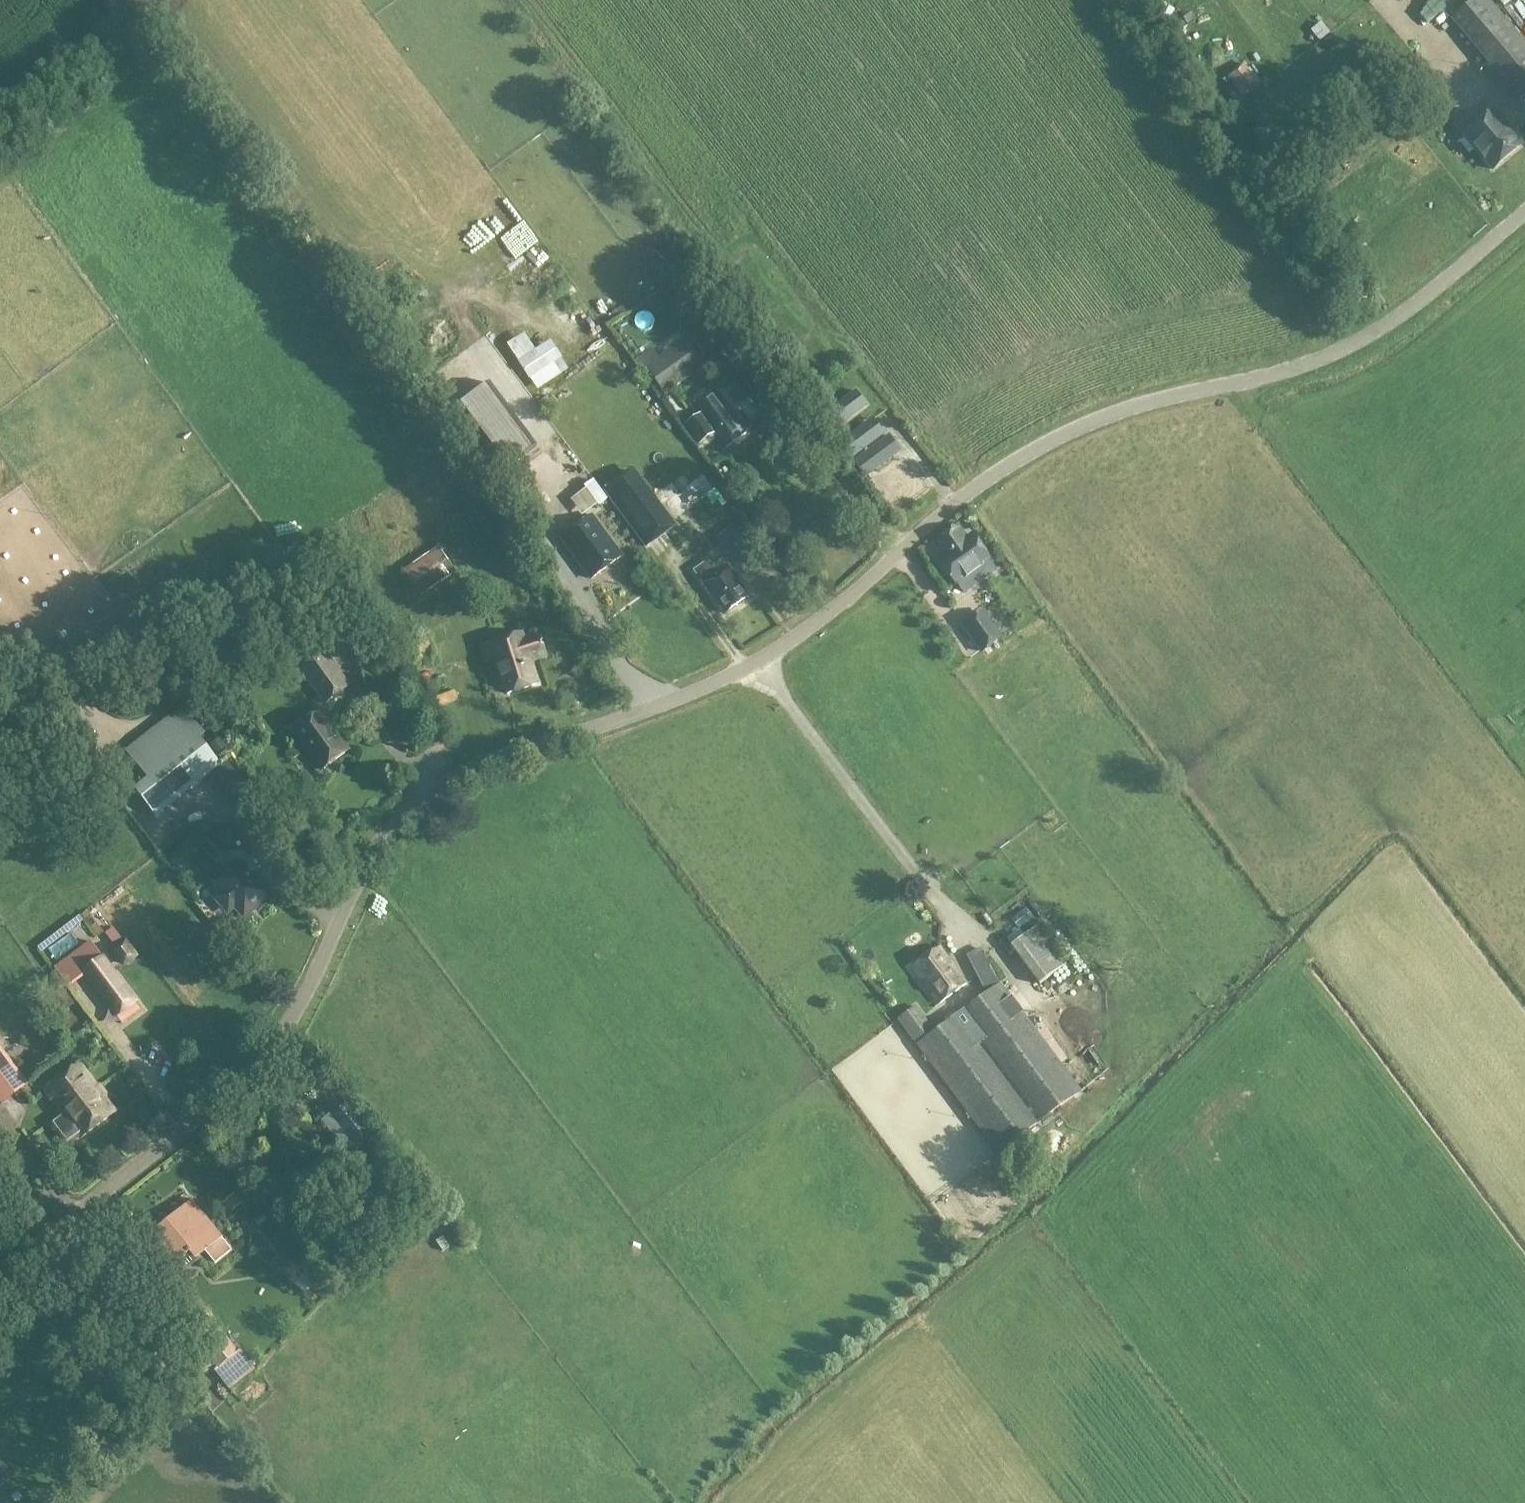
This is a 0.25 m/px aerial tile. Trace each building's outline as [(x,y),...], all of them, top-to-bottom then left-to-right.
[(1449,15),(1493,67),(1487,72),(1513,103),(1524,93),(1524,49),(1484,0),(1467,0),(1449,15)] [(1320,43),(1321,41),(1330,34),(1322,23),(1311,32),(1320,43)] [(1325,42),(1332,51),(1342,44),(1334,35),(1325,42)] [(1225,77),(1241,88),(1248,79),(1233,67),(1225,77)] [(1465,136),(1493,170),(1522,146),(1505,127),(1507,125),(1495,111),(1465,136)] [(1281,139),(1268,121),(1253,132),(1266,150),(1281,139)] [(666,395),(705,367),(685,340),(659,358),(653,349),(634,363),(641,372),(646,368),(666,395)] [(458,408),(481,439),(506,472),(538,448),(490,384),(458,408)] [(700,445),(713,437),(724,451),(747,434),(724,402),(715,390),(691,407),(698,417),(686,426),(700,445)] [(834,409),(843,422),(855,413),(866,405),(861,398),(856,392),(845,400),(834,409)] [(889,436),(853,462),(865,478),(901,452),(889,436)] [(860,454),(848,438),(840,444),(852,460),(860,454)] [(605,491),(646,547),(674,527),(632,471),(605,491)] [(670,499),(682,515),(715,490),(703,474),(670,499)] [(584,488),(586,490),(599,508),(607,501),(593,481),(584,488)] [(592,579),(623,556),(593,516),(562,539),(592,579)] [(945,557),(941,561),(963,592),(994,570),(990,564),(992,563),(974,537),(968,541),(958,527),(936,543),(945,557)] [(750,535),(732,548),(744,565),(762,552),(750,535)] [(447,561),(438,549),(421,561),(404,573),(412,585),(420,597),(438,585),(455,573),(447,561)] [(694,571),(703,585),(713,598),(714,598),(726,615),(750,598),(740,583),(729,566),(723,558),(713,565),(710,560),(694,571)] [(1002,640),(983,613),(964,626),(983,653),(1002,640)] [(497,661),(508,695),(538,685),(530,662),(546,657),(540,637),(523,642),(522,636),(484,648),(490,664),(497,661)] [(292,660),(326,706),(352,686),(318,640),(292,660)] [(453,688),(433,694),(436,703),(456,697),(453,688)] [(49,693),(53,707),(63,703),(58,690),(49,693)] [(158,818),(222,766),(202,741),(208,737),(183,706),(126,752),(149,780),(136,790),(158,818)] [(320,713),(294,732),(322,771),(349,752),(320,713)] [(225,744),(216,750),(223,759),(232,752),(225,744)] [(244,781),(233,789),(240,797),(250,789),(244,781)] [(225,893),(219,899),(229,911),(236,905),(246,916),(269,895),(250,874),(265,860),(246,839),(230,853),(238,862),(216,882),(225,893)] [(317,849),(313,844),(307,848),(310,853),(317,849)] [(1011,947),(1040,986),(1068,965),(1039,926),(1011,947)] [(127,942),(120,933),(116,928),(108,935),(119,949),(115,952),(128,968),(142,957),(140,954),(129,941),(127,942)] [(139,1003),(92,941),(55,969),(71,990),(86,978),(117,1020),(139,1003)] [(973,969),(985,982),(997,970),(974,945),(956,961),(968,973),(973,969)] [(940,1005),(967,985),(940,948),(913,968),(940,1005)] [(899,1019),(918,1046),(999,1154),(1080,1093),(1000,985),(936,1033),(916,1006),(899,1019)] [(76,1005),(62,987),(48,998),(61,1016),(76,1005)] [(3,1105),(30,1083),(10,1058),(17,1053),(9,1044),(3,1049),(0,1045),(0,1101),(3,1105)] [(89,1096),(98,1089),(80,1065),(46,1091),(64,1115),(79,1103),(82,1106),(91,1099),(89,1096)] [(116,1113),(98,1089),(89,1096),(91,1099),(82,1106),(79,1103),(64,1115),(82,1139),(116,1113)] [(327,1119),(350,1148),(371,1131),(348,1102),(327,1119)] [(232,1212),(243,1203),(235,1194),(224,1203),(232,1212)] [(154,1235),(166,1249),(142,1269),(145,1272),(137,1279),(148,1294),(157,1286),(160,1289),(173,1278),(173,1277),(205,1251),(216,1264),(231,1251),(220,1239),(192,1204),(154,1235)] [(240,1353),(208,1313),(186,1330),(218,1371),(240,1353)]
